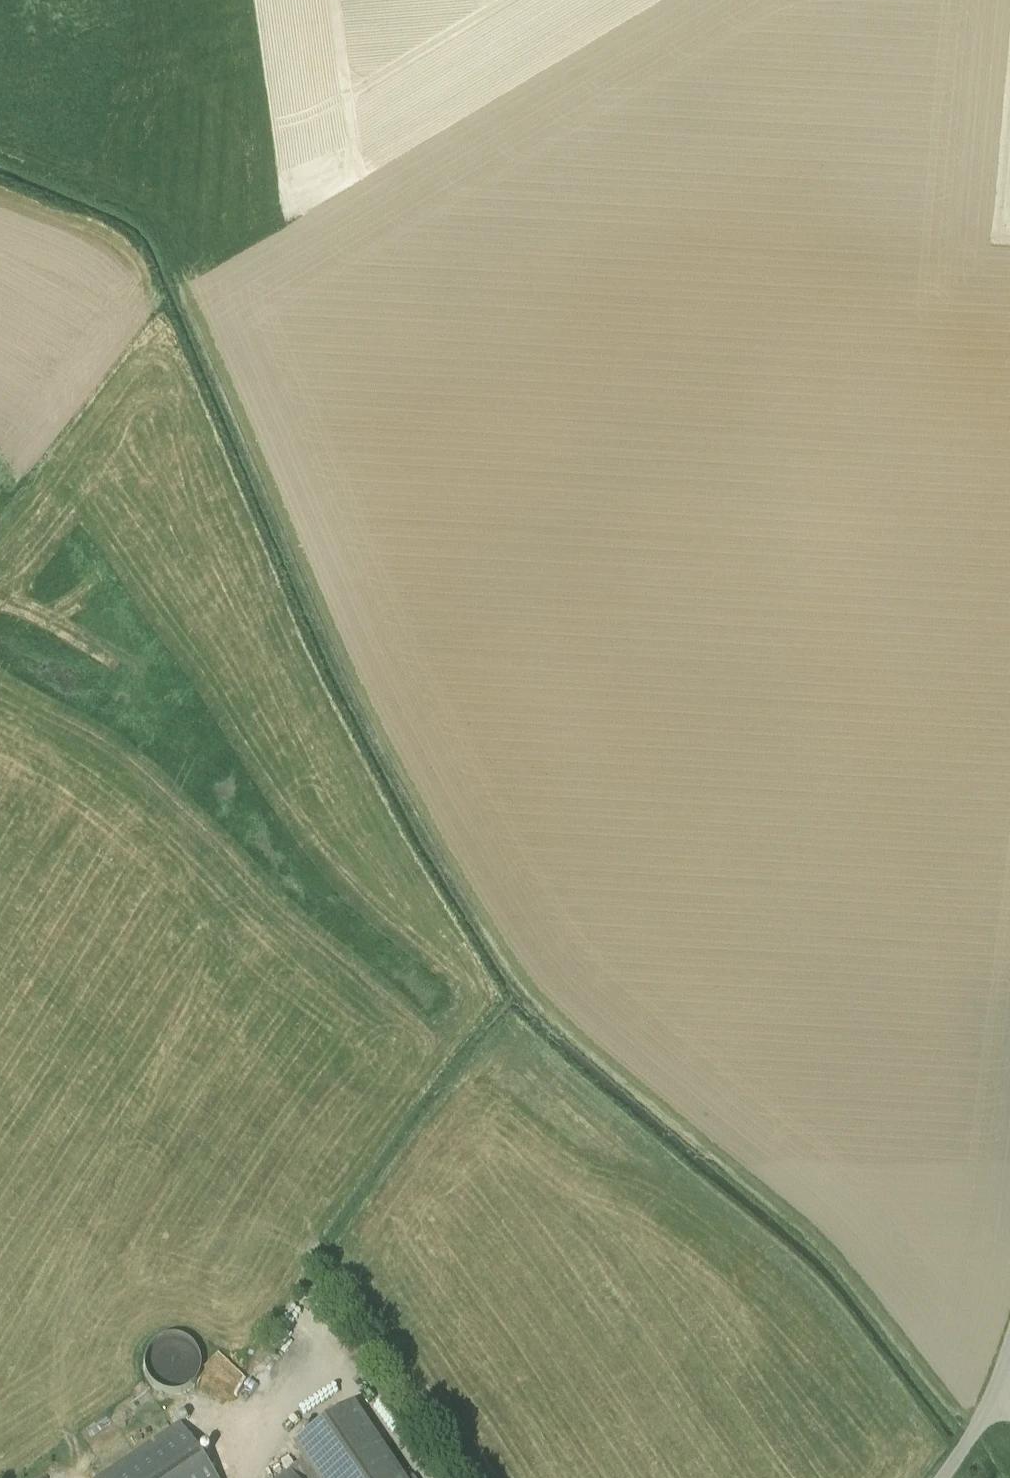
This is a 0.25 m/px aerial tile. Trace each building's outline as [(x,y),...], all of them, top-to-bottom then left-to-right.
[(146,1370),(149,1381),(157,1389),(167,1394),(178,1394),(188,1391),(197,1383),(202,1373),(202,1362),(199,1352),(191,1343),(181,1338),(170,1338),(159,1341),(151,1349),(146,1359),(146,1370)] [(217,1354),(207,1365),(223,1378),(233,1367),(217,1354)] [(354,1407),(295,1447),(306,1463),(316,1477),(401,1477),(354,1407)] [(196,1449),(180,1425),(102,1477),(216,1477),(208,1466),(231,1451),(220,1434),(196,1449)] [(306,1463),(291,1473),(294,1477),(316,1477),(306,1463)]
